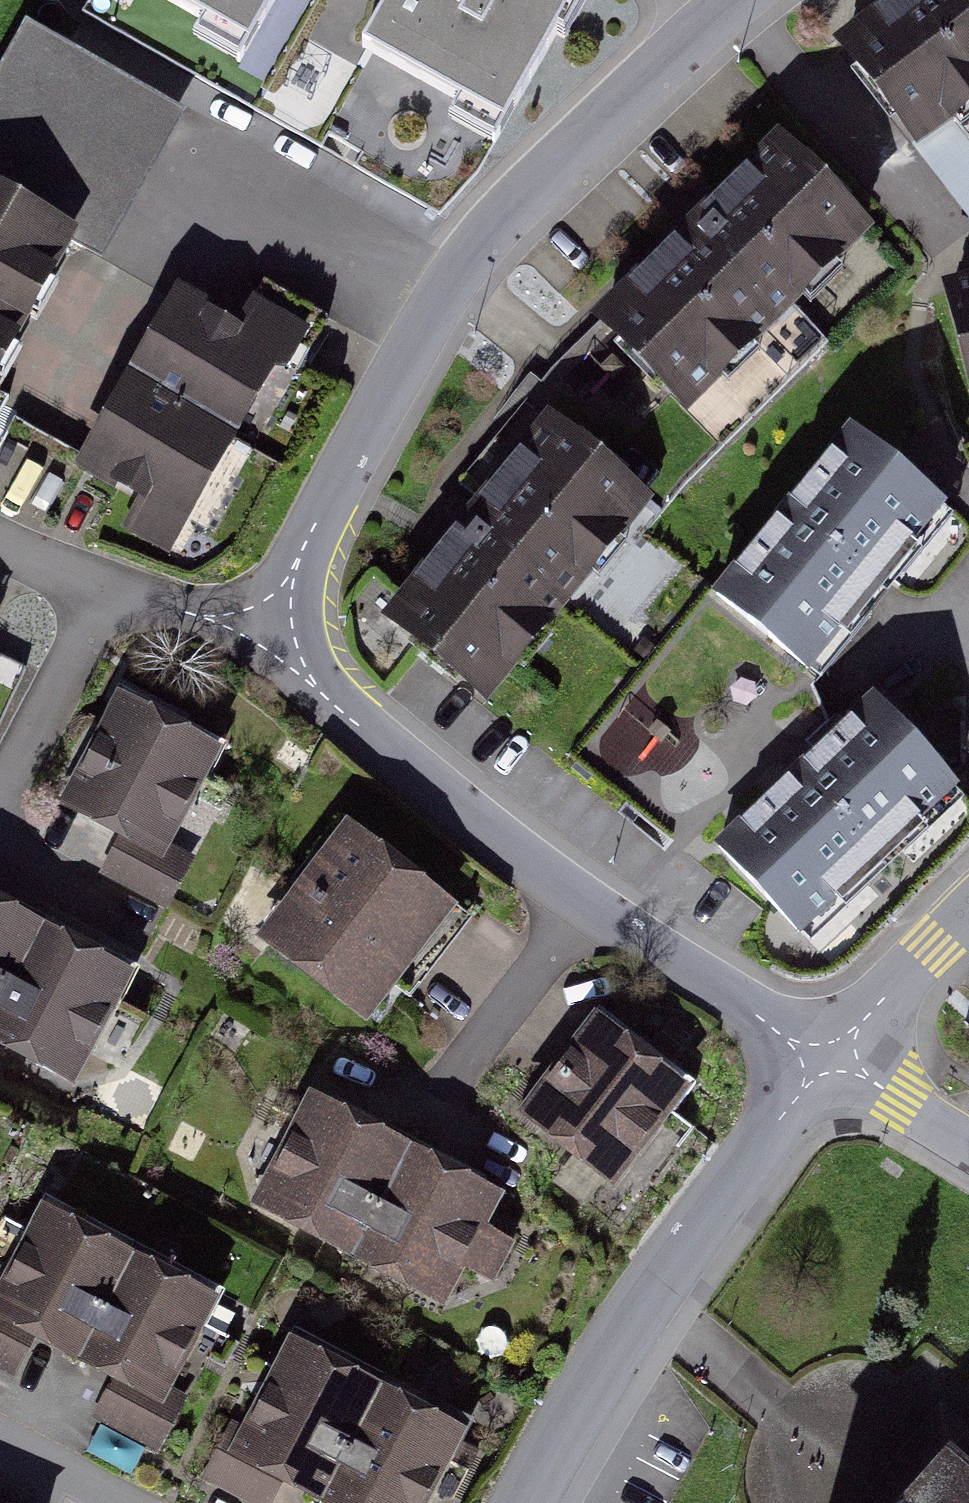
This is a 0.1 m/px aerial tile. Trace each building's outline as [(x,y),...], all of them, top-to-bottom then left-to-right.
[(283,0),(164,0),(255,50),(283,0)] [(582,0),(390,0),(363,48),(509,129),(582,0)] [(846,39),(919,132),(968,94),(968,0),(897,0),(846,39)] [(70,237),(89,247),(168,103),(31,29),(0,86),(0,364),(70,237)] [(770,133),(595,309),(688,402),(864,226),(770,133)] [(139,372),(245,430),(279,368),(298,379),(338,306),(278,274),(254,316),(189,281),(139,372)] [(181,547),(245,430),(139,372),(89,464),(147,496),(134,521),(181,547)] [(628,504),(529,422),(369,615),(469,696),(628,504)] [(813,675),(942,510),(853,441),(724,606),(813,675)] [(800,932),(954,791),(878,708),(723,849),(800,932)] [(209,759),(119,710),(63,812),(117,841),(100,872),(162,905),(189,855),(165,842),(209,759)] [(438,910),(335,834),(259,937),(361,1013),(438,910)] [(34,929),(0,911),(0,995),(34,929)] [(69,1074),(121,974),(34,929),(0,995),(0,1038),(69,1074)] [(677,1086),(582,1016),(508,1114),(603,1185),(677,1086)] [(355,1255),(409,1145),(320,1102),(266,1211),(355,1255)] [(409,1145),(355,1255),(450,1302),(469,1265),(497,1279),(517,1241),(487,1226),(504,1192),(409,1145)] [(29,1203),(0,1258),(0,1367),(8,1371),(27,1334),(63,1352),(86,1364),(104,1374),(86,1408),(157,1444),(182,1396),(162,1385),(208,1296),(120,1250),(29,1203)] [(284,1341),(244,1420),(231,1413),(199,1474),(255,1502),(266,1502),(283,1471),(308,1484),(323,1491),(338,1499),(346,1502),(431,1502),(467,1433),(376,1387),(284,1341)] [(921,1399),(872,1457),(892,1473),(867,1502),(968,1502),(968,1439),(921,1399)]
